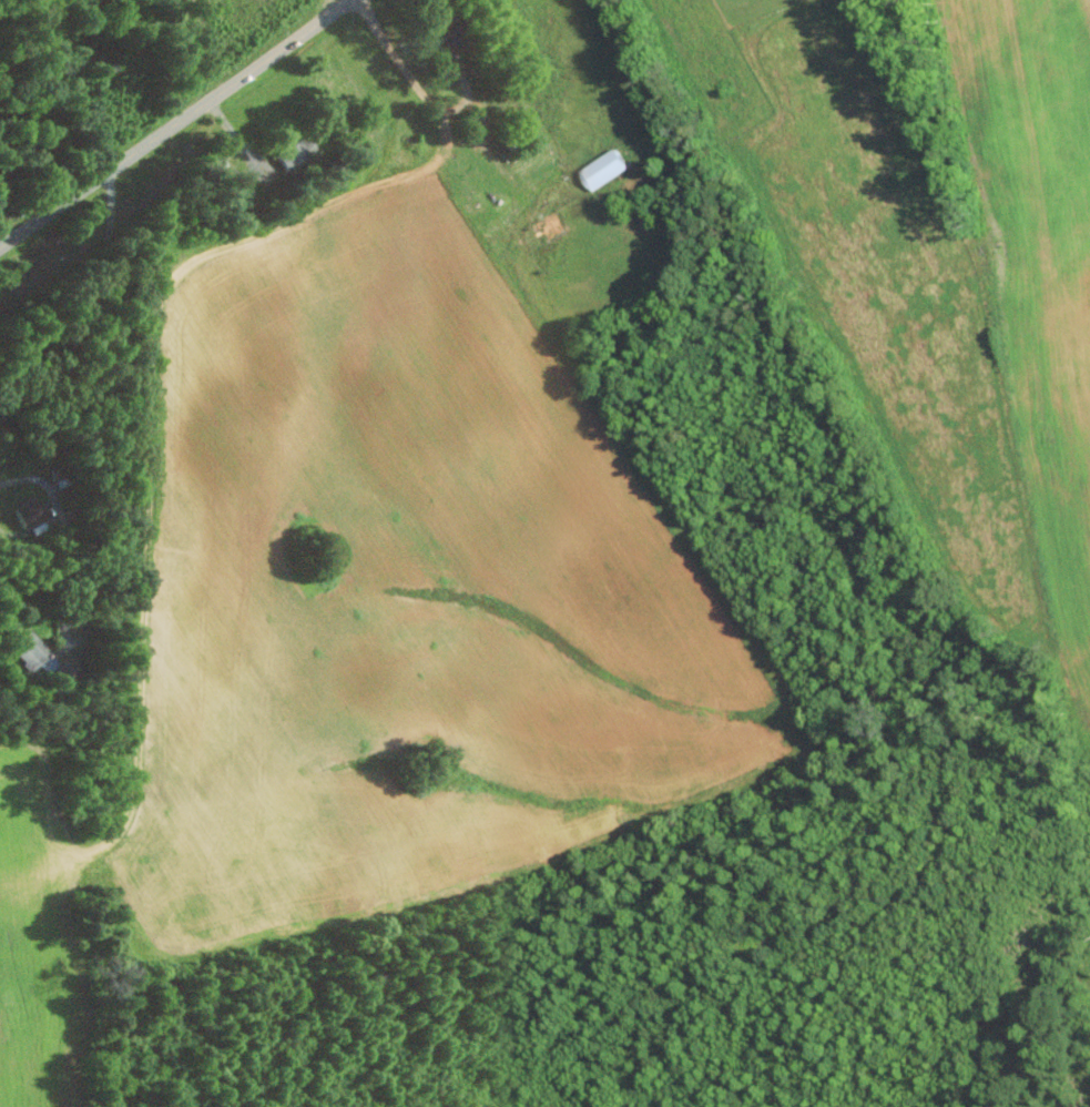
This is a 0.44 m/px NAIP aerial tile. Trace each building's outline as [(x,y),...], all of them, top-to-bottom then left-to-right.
[(292,173),(318,158),(306,138),(281,153),(292,173)] [(584,189),(621,170),(610,148),(573,168),(584,189)] [(52,505),(44,507),(41,496),(17,504),(24,527),(55,517),(52,505)] [(28,638),(35,645),(24,656),(41,671),(60,650),(36,629),(28,638)]
